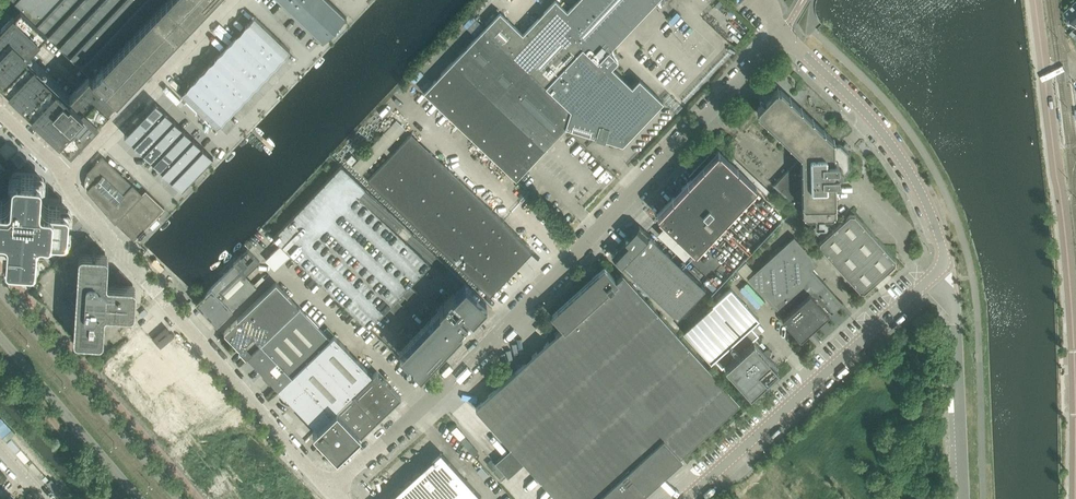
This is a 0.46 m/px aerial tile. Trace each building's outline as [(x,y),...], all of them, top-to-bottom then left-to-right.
[(16,3),(20,7),(20,8),(22,10),(23,10),(33,19),(32,19),(34,21),(37,23),(58,0),(13,0),(16,3)] [(37,23),(44,30),(45,31),(46,33),(46,32),(89,73),(91,75),(101,84),(102,86),(103,85),(113,95),(112,95),(114,97),(116,99),(116,98),(210,0),(58,0),(37,23)] [(308,0),(281,0),(280,2),(285,7),(293,14),(294,15),(308,0)] [(331,2),(329,0),(308,0),(294,15),(301,22),(307,28),(331,2)] [(595,135),(595,137),(605,140),(605,138),(622,143),(663,101),(639,78),(632,86),(611,66),(617,60),(616,61),(612,57),(614,55),(609,50),(657,0),(577,0),(567,10),(556,0),(554,0),(522,33),(500,12),(485,27),(571,109),(567,121),(566,126),(595,135)] [(1064,12),(1075,25),(1075,1),(1064,12)] [(322,40),(345,17),(345,18),(346,17),(331,2),(307,28),(308,28),(313,33),(317,37),(322,41),(322,42),(323,41),(322,40)] [(34,108),(35,109),(36,110),(36,109),(37,110),(35,112),(56,131),(57,130),(58,130),(58,131),(59,131),(59,132),(58,133),(71,146),(110,104),(109,103),(114,97),(112,95),(113,95),(103,85),(102,86),(101,84),(91,75),(89,73),(68,94),(25,54),(46,33),(45,31),(44,30),(37,23),(34,21),(32,19),(33,19),(23,10),(22,10),(20,8),(15,14),(13,13),(0,26),(0,78),(10,88),(11,86),(12,87),(13,88),(14,88),(12,90),(33,109),(34,108)] [(254,16),(245,26),(263,43),(272,33),(254,16)] [(245,26),(236,35),(254,52),(263,43),(245,26)] [(564,128),(566,126),(567,121),(571,109),(485,27),(424,92),(516,179),(564,128)] [(272,33),(263,43),(281,60),(290,50),(272,33)] [(236,35),(227,45),(245,62),(254,52),(236,35)] [(263,43),(254,52),(272,69),(281,60),(263,43)] [(227,45),(218,54),(236,71),(245,62),(227,45)] [(254,52),(245,62),(263,79),(272,69),(254,52)] [(218,54),(209,64),(222,76),(227,81),(236,71),(218,54)] [(245,62),(236,71),(253,88),(263,79),(245,62)] [(209,64),(200,73),(213,86),(222,76),(209,64)] [(236,71),(227,81),(244,98),(253,88),(236,71)] [(200,73),(191,83),(204,95),(209,100),(218,90),(213,86),(200,73)] [(222,76),(213,86),(218,90),(235,107),(244,98),(227,81),(222,76)] [(191,83),(181,93),(195,105),(204,95),(191,83)] [(844,142),(844,143),(842,144),(840,142),(834,142),(834,140),(834,139),(834,138),(833,139),(824,130),(825,130),(824,129),(824,130),(813,119),(813,118),(812,119),(801,108),(802,108),(801,107),(801,108),(790,98),(790,97),(789,97),(780,89),(778,89),(778,88),(777,88),(777,89),(775,89),(770,94),(769,93),(769,91),(767,88),(764,88),(758,95),(758,97),(763,101),(758,107),(758,110),(757,110),(758,110),(758,113),(767,121),(766,122),(767,122),(778,132),(778,133),(779,133),(789,143),(790,144),(790,143),(800,153),(800,154),(800,155),(772,184),(802,213),(804,215),(804,216),(805,215),(806,217),(818,217),(818,218),(816,218),(815,219),(815,223),(816,225),(825,225),(827,223),(826,219),(825,217),(824,217),(824,216),(832,216),(833,215),(834,215),(834,214),(835,212),(835,200),(836,200),(836,199),(835,199),(835,184),(835,183),(835,178),(838,178),(838,176),(843,176),(850,168),(850,151),(848,149),(850,147),(850,146),(845,142),(844,142)] [(218,90),(209,100),(226,117),(235,107),(218,90)] [(204,95),(195,105),(217,126),(226,117),(209,100),(204,95)] [(165,111),(155,102),(139,119),(148,129),(165,111)] [(175,121),(165,111),(148,129),(158,138),(175,121)] [(139,119),(125,134),(135,143),(148,129),(139,119)] [(184,130),(175,121),(158,138),(156,140),(166,149),(184,130)] [(148,129),(135,143),(144,152),(156,140),(158,138),(148,129)] [(193,139),(184,130),(166,149),(175,158),(177,156),(193,139)] [(486,292),(530,246),(411,133),(367,180),(486,292)] [(203,148),(193,139),(177,156),(186,165),(203,148)] [(156,140),(144,152),(154,161),(166,149),(156,140)] [(213,157),(203,148),(186,165),(196,175),(213,157)] [(166,149),(154,161),(163,170),(175,158),(166,149)] [(718,149),(657,214),(695,249),(756,186),(718,149)] [(352,154),(346,160),(350,163),(351,164),(357,158),(355,157),(352,154)] [(175,158),(163,170),(172,179),(186,165),(177,156),(175,158)] [(116,222),(134,239),(162,211),(166,215),(169,212),(165,208),(164,208),(146,191),(142,195),(141,194),(132,185),(132,186),(102,157),(88,172),(88,173),(87,174),(86,175),(86,176),(85,177),(85,178),(85,179),(85,180),(85,182),(85,183),(85,184),(85,185),(86,186),(86,187),(87,188),(87,189),(88,190),(116,222)] [(186,165),(172,179),(182,189),(196,175),(186,165)] [(273,237),(290,254),(361,320),(368,328),(389,306),(396,313),(404,305),(402,304),(408,298),(409,300),(417,291),(410,284),(430,263),(406,240),(407,240),(410,237),(412,234),(413,233),(342,165),(273,237)] [(3,244),(6,262),(11,269),(37,271),(44,266),(46,241),(69,242),(75,238),(76,209),(72,203),(48,201),(50,178),(42,170),(17,170),(10,175),(8,201),(1,200),(0,199),(0,241),(3,244)] [(864,291),(885,272),(895,263),(895,259),(854,214),(849,214),(832,229),(828,225),(826,226),(825,225),(816,225),(812,228),(822,239),(819,241),(819,246),(860,291),(864,291)] [(705,289),(639,225),(611,254),(677,317),(705,289)] [(800,338),(801,338),(828,313),(828,312),(829,310),(831,313),(843,302),(805,261),(811,255),(793,236),(760,265),(759,264),(753,269),(754,271),(747,277),(780,313),(782,312),(784,314),(781,317),(800,338)] [(280,245),(265,259),(274,269),(289,254),(280,245)] [(249,250),(235,264),(246,275),(260,261),(249,250)] [(79,256),(77,289),(74,336),(74,338),(75,339),(76,340),(78,341),(99,342),(101,342),(102,341),(103,339),(104,338),(105,314),(107,313),(130,314),(132,314),(133,313),(134,312),(135,310),(136,289),(136,287),(135,286),(134,285),(132,284),(109,283),(107,281),(109,258),(108,256),(107,255),(106,254),(104,253),(83,252),(82,252),(80,253),(79,255),(79,256)] [(150,253),(146,257),(156,269),(161,264),(150,253)] [(195,302),(217,324),(256,286),(246,275),(235,264),(195,302)] [(606,267),(604,265),(598,271),(592,277),(551,314),(552,316),(560,325),(561,325),(563,328),(560,331),(555,335),(549,340),(543,345),(537,351),(532,356),(525,362),(514,372),(488,396),(487,396),(482,401),(475,407),(512,447),(511,448),(510,448),(495,462),(494,462),(507,477),(508,477),(525,462),(525,461),(559,498),(635,498),(682,456),(681,454),(739,402),(677,335),(622,275),(616,279),(606,267)] [(246,356),(247,355),(247,356),(299,306),(276,282),(224,331),(240,348),(239,349),(246,356)] [(465,282),(454,293),(453,292),(439,308),(441,310),(439,312),(438,311),(433,316),(432,316),(431,317),(432,318),(422,328),(421,327),(420,328),(421,329),(411,339),(411,338),(409,340),(410,340),(401,350),(400,350),(399,351),(406,359),(409,359),(412,361),(412,364),(420,372),(421,370),(430,360),(431,360),(432,359),(432,358),(441,348),(442,349),(443,347),(442,347),(452,337),(453,337),(454,336),(453,335),(463,325),(463,326),(465,325),(464,324),(474,314),(474,315),(475,313),(486,302),(465,282)] [(761,307),(766,303),(766,302),(749,283),(743,287),(761,307)] [(711,361),(752,323),(758,318),(729,287),(682,330),(711,361)] [(269,381),(270,380),(279,388),(330,338),(299,306),(247,356),(263,372),(262,373),(269,381)] [(722,367),(751,340),(757,335),(750,326),(714,359),(722,367)] [(166,327),(154,339),(160,346),(173,335),(166,327)] [(279,388),(277,389),(285,397),(286,396),(293,403),(295,405),(316,427),(317,428),(337,409),(352,394),(373,375),(334,334),(330,338),(279,388)] [(750,393),(778,368),(767,357),(769,355),(769,353),(765,350),(763,350),(761,351),(752,341),(725,366),(750,393)] [(400,395),(378,372),(377,371),(376,371),(373,375),(352,394),(377,419),(383,413),(386,411),(391,405),(394,403),(401,397),(401,396),(400,395)] [(377,419),(352,394),(337,409),(361,434),(362,434),(377,419)] [(317,428),(312,432),(313,433),(314,434),(315,434),(316,435),(319,438),(321,439),(320,440),(322,442),(323,441),(328,447),(327,448),(329,450),(330,449),(336,455),(335,456),(337,458),(338,456),(338,455),(343,450),(344,451),(346,449),(346,448),(351,442),(352,443),(354,441),(353,440),(359,435),(360,436),(361,434),(337,409),(317,428)] [(482,497),(440,451),(388,498),(480,498),(482,497)] [(504,473),(494,462),(492,459),(487,463),(500,477),(504,473)] [(476,470),(477,471),(485,480),(489,476),(480,467),(476,470)]
